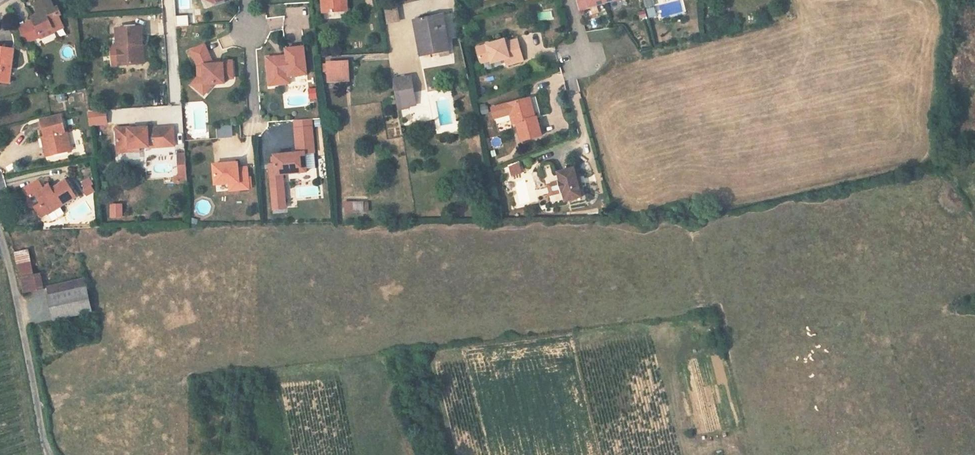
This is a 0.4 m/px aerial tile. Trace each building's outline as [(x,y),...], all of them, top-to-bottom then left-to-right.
[(55,32),(65,27),(60,15),(62,14),(58,6),(55,7),(52,0),(45,0),(36,4),(40,15),(33,18),(35,22),(20,29),(27,44),(42,37),(41,34),(54,28),(55,32)] [(324,12),(343,11),(342,0),(323,0),(324,12)] [(580,12),(620,0),(577,0),(580,12)] [(649,18),(657,16),(654,6),(646,9),(649,18)] [(287,8),(288,18),(289,18),(290,29),(309,28),(307,7),(287,8)] [(386,24),(399,23),(398,7),(385,8),(386,24)] [(451,50),(449,39),(446,39),(442,17),(418,21),(423,55),(451,50)] [(143,27),(119,28),(119,46),(123,46),(124,66),(142,66),(141,45),(144,45),(143,27)] [(56,33),(55,32),(54,28),(41,34),(42,37),(43,39),(56,33)] [(477,47),(481,62),(489,59),(490,63),(504,60),(505,66),(523,61),(518,40),(505,43),(504,39),(477,47)] [(192,85),(200,92),(206,84),(213,84),(226,83),(225,78),(234,77),(232,60),(213,62),(205,44),(192,50),(199,64),(199,77),(192,85)] [(8,85),(15,50),(0,47),(0,83),(8,85)] [(267,59),(271,86),(284,85),(283,78),(290,77),(308,75),(305,47),(286,49),(287,56),(267,59)] [(326,64),(328,81),(349,79),(347,61),(326,64)] [(412,76),(406,77),(408,90),(414,89),(412,76)] [(408,90),(406,77),(394,79),(396,92),(408,90)] [(206,84),(200,92),(204,95),(213,84),(206,84)] [(309,89),(310,99),(317,98),(316,88),(309,89)] [(57,102),(66,101),(65,94),(56,95),(57,102)] [(482,106),(484,117),(501,113),(503,122),(506,121),(510,140),(529,135),(525,117),(521,117),(517,98),(482,106)] [(42,120),(46,135),(48,135),(52,155),(72,150),(68,131),(66,131),(62,116),(42,120)] [(293,123),(294,130),(311,128),(311,121),(293,123)] [(217,126),(217,138),(233,137),(232,125),(217,126)] [(133,148),(175,144),(173,127),(150,129),(150,127),(130,129),(130,128),(118,129),(120,153),(133,152),(133,148)] [(269,166),(274,210),(286,208),(282,174),(307,172),(305,154),(314,153),(311,128),(294,130),(297,154),(275,157),(275,165),(269,166)] [(47,156),(52,155),(48,135),(46,135),(43,136),(47,156)] [(188,181),(186,153),(177,153),(179,175),(175,176),(176,182),(188,181)] [(216,185),(231,183),(239,182),(240,190),(250,189),(247,168),(239,169),(238,163),(214,165),(216,185)] [(517,169),(521,168),(520,163),(510,166),(512,174),(518,173),(517,169)] [(518,173),(512,174),(513,177),(523,174),(521,168),(517,169),(518,173)] [(559,173),(562,183),(560,184),(563,194),(565,193),(568,201),(584,196),(575,168),(559,173)] [(309,170),(310,180),(317,179),(317,170),(309,170)] [(84,190),(87,196),(95,191),(92,186),(94,185),(90,179),(83,183),(86,189),(84,190)] [(24,188),(30,198),(27,200),(27,202),(28,205),(29,207),(32,208),(35,206),(40,216),(47,212),(48,214),(56,209),(76,197),(67,181),(52,189),(50,186),(44,189),(39,180),(24,188)] [(232,191),(240,190),(239,182),(231,183),(232,191)] [(550,187),(553,197),(563,194),(560,184),(550,187)] [(347,203),(347,212),(364,211),(364,203),(347,203)] [(24,293),(37,290),(34,274),(28,249),(14,252),(24,293)] [(40,273),(34,274),(37,290),(44,289),(40,273)] [(48,286),(50,296),(88,290),(86,279),(48,286)] [(88,290),(50,296),(54,322),(92,315),(88,290)]
